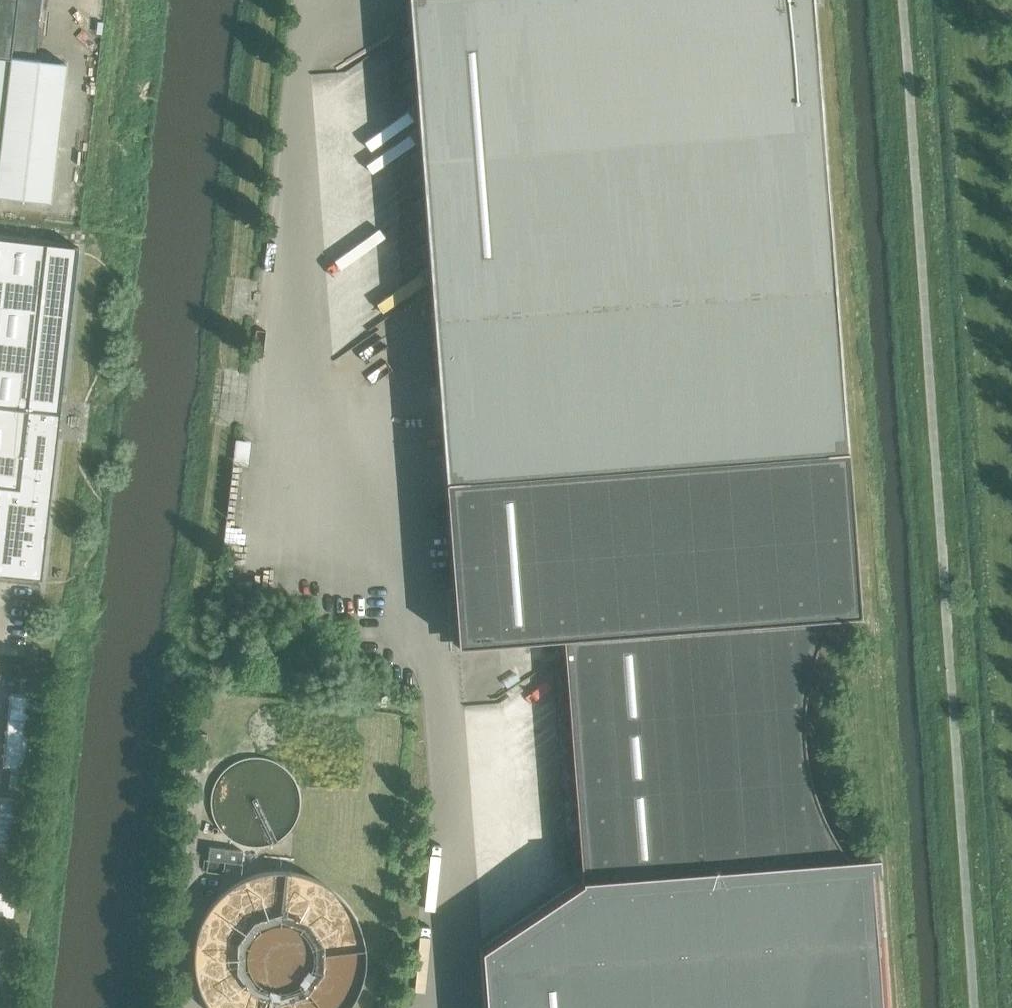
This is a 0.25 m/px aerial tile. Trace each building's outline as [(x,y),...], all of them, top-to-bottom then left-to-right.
[(50,202),(66,63),(34,59),(41,0),(0,0),(0,196),(50,202)] [(400,39),(411,56),(402,62),(413,79),(404,86),(415,102),(405,109),(417,126),(407,132),(418,149),(409,155),(420,172),(411,178),(422,195),(412,202),(424,219),(414,225),(426,242),(416,248),(427,265),(418,272),(430,289),(444,479),(445,479),(457,644),(562,636),(565,663),(554,669),(566,687),(556,693),(568,710),(558,717),(570,734),(560,741),(572,758),(562,764),(574,782),(564,787),(575,803),(565,810),(577,826),(567,833),(579,850),(569,856),(581,874),(581,880),(480,948),(485,1007),(888,1007),(881,932),(874,847),(843,850),(841,847),(834,836),(828,826),(823,816),(818,805),(814,793),(811,782),(808,771),(805,758),(804,746),(803,734),(802,722),(803,711),(804,698),(805,687),(807,675),(810,663),(814,652),(818,641),(822,629),(828,619),(830,616),(859,613),(850,489),(851,489),(813,0),(408,0),(410,26),(407,28),(407,29),(410,32),(400,39)] [(5,525),(0,571),(0,574),(41,578),(78,247),(46,244),(0,239),(0,524),(5,525)] [(206,872),(223,874),(225,862),(241,864),(242,851),(209,846),(207,859),(206,872)]
